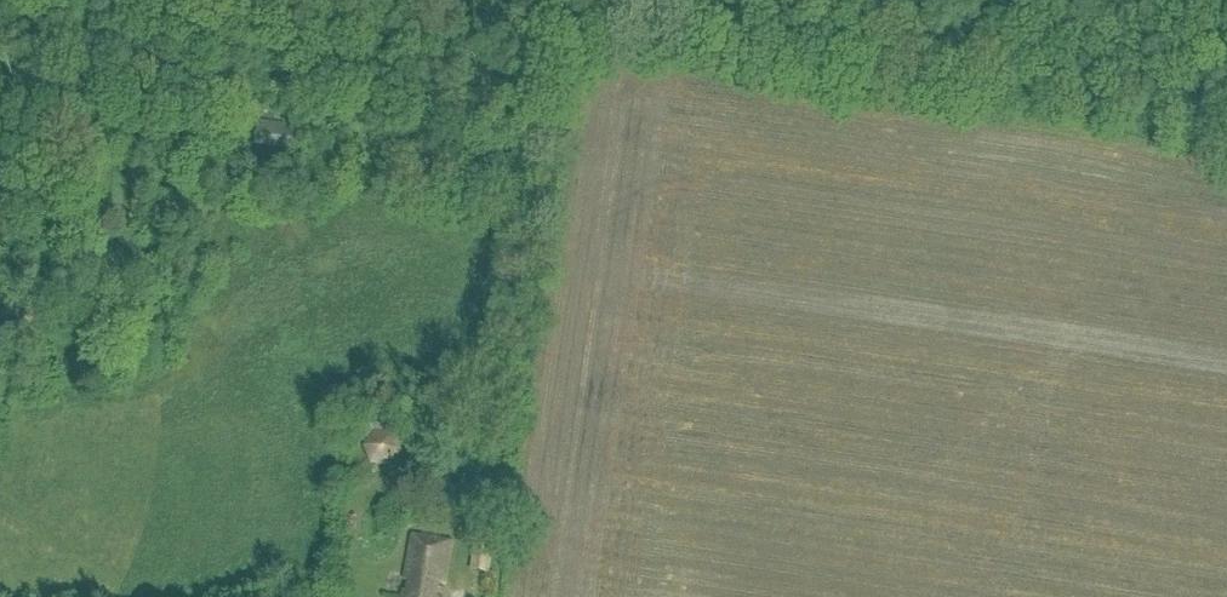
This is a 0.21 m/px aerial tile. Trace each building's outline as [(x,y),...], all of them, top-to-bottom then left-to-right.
[(495,120),(511,122),(511,114),(496,112),(495,120)] [(292,151),(295,126),(259,122),(256,146),(292,151)] [(17,241),(2,240),(1,252),(17,253),(17,241)] [(440,583),(447,585),(454,543),(414,537),(404,596),(438,596),(440,583)] [(490,575),(495,547),(474,544),(469,572),(490,575)]
